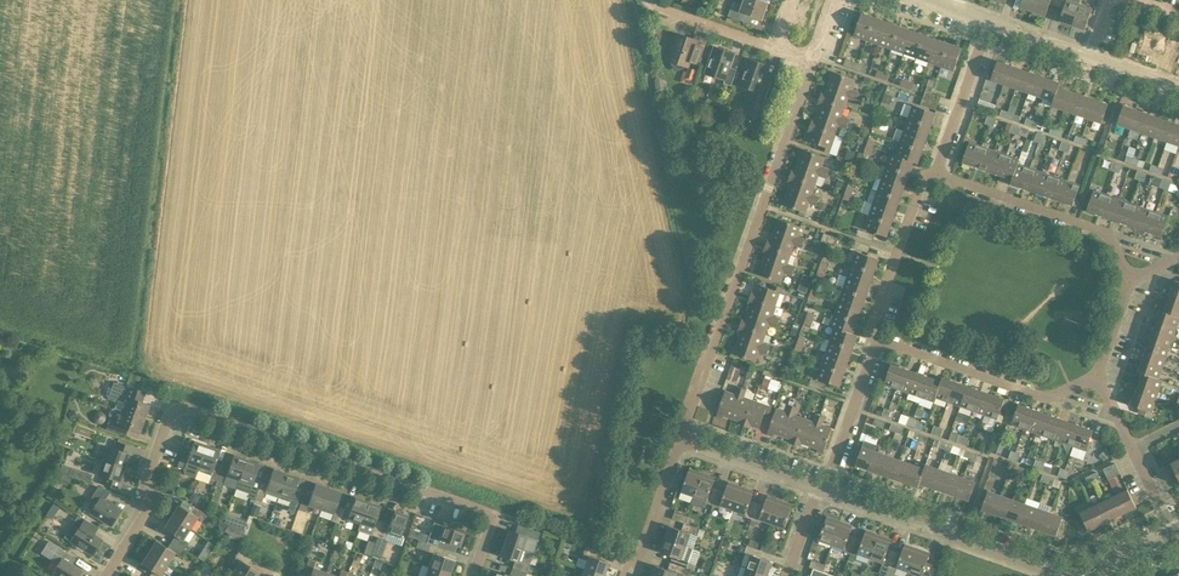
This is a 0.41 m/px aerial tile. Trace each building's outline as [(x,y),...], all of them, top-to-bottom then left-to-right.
[(748,14),(762,19),(768,4),(755,0),(744,0),(743,5),(733,1),(728,16),(731,17),(731,20),(737,22),(738,20),(745,22),(748,14)] [(1032,11),(1036,0),(1022,0),(1020,7),(1032,11)] [(1057,6),(1059,0),(1036,0),(1032,11),(1045,16),(1049,3),(1057,6)] [(1072,25),(1080,4),(1081,0),(1059,0),(1057,6),(1063,8),(1059,20),(1072,25)] [(1085,29),(1092,8),(1080,4),(1072,25),(1085,29)] [(862,13),(854,35),(866,40),(874,17),(862,13)] [(874,17),(866,40),(879,44),(887,21),(874,17)] [(887,21),(879,44),(891,49),(899,26),(887,21)] [(899,26),(891,49),(904,53),(912,30),(899,26)] [(912,30),(904,53),(916,57),(924,35),(912,30)] [(698,40),(678,33),(669,60),(670,60),(672,64),(675,70),(676,71),(677,71),(678,71),(684,68),(687,66),(688,67),(690,61),(698,64),(704,47),(696,44),(698,40)] [(924,35),(916,57),(928,62),(936,39),(924,35)] [(936,39),(928,62),(941,66),(949,43),(936,39)] [(954,71),(962,48),(949,43),(941,66),(954,71)] [(716,72),(714,77),(725,80),(724,83),(731,86),(737,69),(730,67),(733,58),(730,56),(732,52),(714,46),(706,69),(716,72)] [(765,99),(771,81),(764,79),(768,70),(764,68),(766,64),(749,58),(741,81),(750,84),(748,89),(759,92),(752,113),(764,117),(770,101),(765,99)] [(856,69),(858,62),(846,58),(843,65),(856,69)] [(990,67),(995,68),(991,79),(1004,84),(1010,65),(993,59),(990,67)] [(858,62),(856,69),(865,73),(868,66),(858,62)] [(1010,65),(1004,84),(1016,88),(1023,69),(1010,65)] [(684,71),(680,82),(693,86),(698,70),(688,67),(686,71),(684,71)] [(1023,69),(1016,88),(1028,92),(1035,74),(1023,69)] [(829,70),(827,76),(830,77),(827,85),(858,96),(858,95),(859,92),(851,89),(855,79),(829,70)] [(887,80),(889,74),(883,71),(881,78),(887,80)] [(1035,74),(1028,92),(1041,97),(1047,78),(1035,74)] [(1058,86),(1060,82),(1047,78),(1041,97),(1053,101),(1058,86)] [(906,87),(912,89),(914,83),(914,82),(908,80),(906,87)] [(824,93),(821,92),(819,98),(845,107),(848,97),(856,100),(855,102),(860,104),(862,97),(858,95),(858,96),(827,85),(824,93)] [(917,96),(915,102),(927,106),(931,93),(933,87),(927,85),(924,93),(923,97),(923,98),(917,96)] [(1053,101),(1051,105),(1064,109),(1071,91),(1058,86),(1053,101)] [(1071,91),(1064,109),(1076,114),(1083,95),(1071,91)] [(891,95),(885,93),(882,101),(888,104),(891,95)] [(941,96),(931,93),(927,106),(936,110),(941,96)] [(1083,95),(1076,114),(1089,118),(1095,99),(1083,95)] [(850,119),(842,116),(845,107),(819,98),(817,103),(820,104),(817,112),(848,123),(849,120),(850,119)] [(1101,123),(1108,104),(1095,99),(1089,118),(1101,123)] [(979,100),(977,107),(993,113),(996,106),(979,100)] [(1116,111),(1121,112),(1117,123),(1130,128),(1136,109),(1119,103),(1116,111)] [(935,112),(913,104),(908,117),(931,125),(935,112)] [(1002,109),(1000,115),(1006,117),(1008,111),(1002,109)] [(1136,109),(1130,128),(1142,132),(1148,113),(1136,109)] [(1012,120),(1014,113),(1008,111),(1006,117),(1012,120)] [(839,125),(847,128),(848,123),(817,112),(814,121),(812,120),(810,125),(835,134),(839,125)] [(1148,113),(1142,132),(1154,136),(1161,118),(1148,113)] [(987,115),(985,123),(990,125),(993,117),(987,115)] [(904,130),(927,138),(931,125),(908,117),(904,130)] [(1027,118),(1024,124),(1030,126),(1032,120),(1027,118)] [(1161,118),(1154,136),(1167,141),(1173,122),(1161,118)] [(873,126),(880,128),(882,122),(875,120),(873,126)] [(1036,128),(1039,122),(1032,120),(1030,126),(1036,128)] [(1167,141),(1178,145),(1178,124),(1173,122),(1167,141)] [(820,150),(829,153),(835,134),(810,125),(808,131),(811,132),(808,140),(822,145),(820,150)] [(1051,127),(1049,133),(1055,135),(1057,129),(1051,127)] [(1061,137),(1063,131),(1057,129),(1055,135),(1061,137)] [(900,142),(922,150),(927,138),(904,130),(900,142)] [(1076,135),(1074,141),(1080,143),(1082,137),(1076,135)] [(1086,146),(1088,140),(1082,137),(1080,143),(1086,146)] [(969,141),(962,162),(975,166),(982,146),(969,141)] [(913,162),(918,163),(922,150),(900,142),(895,154),(895,155),(913,161),(913,162)] [(864,151),(871,153),(873,147),(867,144),(864,151)] [(982,146),(975,166),(987,170),(994,151),(982,146)] [(1127,155),(1133,158),(1136,149),(1129,146),(1126,155),(1127,155)] [(822,166),(825,156),(799,148),(797,153),(800,154),(797,163),(828,173),(828,174),(836,177),(838,171),(832,169),(832,170),(822,166)] [(1135,155),(1142,157),(1144,151),(1137,149),(1135,155)] [(887,161),(888,151),(882,150),(880,160),(887,161)] [(994,151),(987,170),(1000,175),(1007,155),(994,151)] [(895,154),(891,153),(886,165),(909,173),(913,162),(913,161),(895,155),(895,154)] [(1018,164),(1019,160),(1007,155),(1000,175),(1012,179),(1017,164),(1018,164)] [(1127,155),(1125,161),(1131,164),(1133,158),(1127,155)] [(1139,160),(1133,158),(1131,164),(1137,166),(1139,160)] [(1155,172),(1157,166),(1145,162),(1143,168),(1155,172)] [(819,175),(826,178),(828,174),(828,173),(797,163),(794,171),(792,170),(790,175),(815,184),(819,175)] [(1012,179),(1010,183),(1023,187),(1030,168),(1018,164),(1017,164),(1012,179)] [(882,178),(905,186),(909,173),(886,165),(882,178)] [(1170,170),(1157,166),(1155,172),(1167,177),(1170,170)] [(852,174),(858,177),(861,170),(854,168),(852,174)] [(1030,168),(1023,187),(1035,192),(1042,173),(1030,168)] [(1042,173),(1035,192),(1048,196),(1054,177),(1042,173)] [(788,181),(790,182),(788,190),(818,201),(820,197),(812,194),(815,184),(790,175),(788,181)] [(1054,177),(1048,196),(1060,200),(1067,181),(1054,177)] [(878,190),(900,198),(905,186),(882,178),(878,190)] [(842,188),(844,181),(839,179),(836,186),(842,188)] [(1076,197),(1079,186),(1067,181),(1060,200),(1077,206),(1080,199),(1076,197)] [(854,189),(847,187),(845,193),(852,195),(854,189)] [(780,203),(806,212),(809,202),(817,205),(818,201),(788,190),(785,198),(782,197),(780,203)] [(873,203),(896,211),(900,198),(878,190),(873,203)] [(1094,190),(1086,210),(1099,214),(1106,194),(1094,190)] [(1106,194),(1099,214),(1112,219),(1119,199),(1106,194)] [(1119,199),(1112,219),(1124,223),(1131,203),(1119,199)] [(827,204),(820,201),(817,208),(825,211),(827,204)] [(869,215),(891,223),(896,211),(873,203),(869,215)] [(1131,203),(1124,223),(1136,227),(1143,207),(1131,203)] [(1143,207),(1136,227),(1149,232),(1156,212),(1143,207)] [(1161,236),(1168,216),(1156,212),(1149,232),(1161,236)] [(864,228),(887,236),(891,223),(869,215),(864,228)] [(773,223),(776,224),(773,232),(803,243),(805,239),(797,236),(801,226),(800,226),(802,222),(790,217),(788,222),(775,217),(773,223)] [(874,234),(858,228),(856,235),(872,241),(874,234)] [(795,245),(802,247),(803,243),(773,232),(770,241),(767,240),(765,245),(791,254),(795,245)] [(824,233),(821,241),(827,243),(835,245),(838,237),(824,233)] [(870,245),(854,240),(852,247),(868,252),(870,245)] [(795,266),(788,264),(791,254),(765,245),(763,251),(766,252),(763,260),(794,271),(795,266)] [(879,259),(856,251),(852,264),(874,272),(879,259)] [(781,282),(785,272),(792,275),(794,271),(763,260),(760,268),(758,267),(755,273),(781,282)] [(828,263),(821,261),(820,264),(819,266),(826,269),(828,263)] [(874,272),(852,264),(847,276),(870,284),(874,272)] [(817,272),(824,275),(826,269),(819,266),(817,272)] [(804,274),(801,281),(809,284),(812,277),(804,274)] [(870,284),(847,276),(843,289),(866,297),(870,284)] [(782,288),(773,285),(772,290),(758,285),(755,293),(752,292),(750,298),(775,307),(782,288)] [(819,288),(813,285),(811,291),(817,294),(819,288)] [(866,297),(843,289),(839,301),(861,309),(866,297)] [(809,297),(815,299),(817,294),(811,291),(809,297)] [(1171,291),(1167,301),(1178,305),(1178,293),(1171,291)] [(780,319),(772,316),(775,307),(750,298),(748,303),(751,304),(748,312),(778,323),(780,319)] [(861,309),(839,301),(834,313),(857,321),(861,309)] [(1167,301),(1164,311),(1178,317),(1178,305),(1167,301)] [(1160,309),(1156,320),(1176,327),(1178,319),(1178,317),(1164,311),(1160,309)] [(815,314),(808,311),(806,317),(813,320),(815,314)] [(769,324),(777,327),(778,323),(748,312),(745,320),(742,319),(740,325),(766,334),(769,324)] [(857,335),(853,333),(857,321),(834,313),(830,326),(857,335)] [(804,323),(811,326),(813,320),(806,317),(804,323)] [(1176,327),(1156,320),(1153,330),(1173,337),(1176,327)] [(770,346),(762,343),(766,334),(740,325),(738,330),(741,331),(738,339),(769,350),(770,346)] [(830,326),(834,328),(830,340),(853,348),(857,335),(830,326)] [(1173,337),(1153,330),(1149,341),(1169,348),(1173,337)] [(806,339),(799,336),(797,342),(804,345),(806,339)] [(756,361),(759,351),(767,354),(769,350),(738,339),(735,347),(733,346),(731,352),(756,361)] [(853,348),(830,340),(826,352),(848,360),(853,348)] [(1169,348),(1149,341),(1145,351),(1165,358),(1169,348)] [(795,348),(802,351),(804,345),(797,342),(795,348)] [(1165,358),(1145,351),(1142,361),(1162,368),(1165,358)] [(848,360),(826,352),(821,365),(844,373),(848,360)] [(1138,372),(1142,373),(1158,379),(1158,378),(1162,368),(1142,361),(1138,372)] [(891,364),(884,382),(897,387),(904,368),(891,364)] [(817,378),(840,386),(844,373),(821,365),(817,378)] [(752,378),(755,370),(749,368),(746,376),(752,378)] [(910,391),(916,372),(904,368),(897,387),(910,391)] [(922,396),(929,377),(916,372),(910,391),(922,396)] [(1162,380),(1158,378),(1158,379),(1142,373),(1139,383),(1159,390),(1162,380)] [(745,378),(739,376),(736,383),(743,385),(745,378)] [(768,387),(771,379),(765,377),(762,385),(768,387)] [(942,377),(941,381),(929,377),(922,396),(934,400),(942,377)] [(935,400),(936,396),(948,400),(955,381),(942,377),(934,400),(935,400)] [(809,385),(825,391),(827,384),(811,378),(809,385)] [(960,404),(967,386),(955,381),(948,400),(960,404)] [(142,403),(146,393),(114,382),(109,395),(110,398),(124,402),(122,410),(122,411),(143,419),(148,405),(142,403)] [(1159,390),(1139,383),(1135,394),(1155,401),(1159,390)] [(725,390),(716,416),(722,418),(723,415),(731,418),(742,387),(738,386),(735,394),(725,390)] [(973,409),(979,390),(967,386),(960,404),(973,409)] [(739,421),(739,424),(744,425),(753,400),(744,397),(746,389),(742,387),(731,418),(739,421)] [(985,413),(992,394),(979,390),(973,409),(985,413)] [(998,418),(1002,407),(1006,408),(1009,401),(992,394),(985,413),(998,418)] [(1137,412),(1145,414),(1147,410),(1151,411),(1155,401),(1135,394),(1131,404),(1139,407),(1137,412)] [(750,427),(751,425),(759,428),(764,413),(769,415),(772,406),(753,400),(744,425),(750,427)] [(776,408),(767,434),(773,436),(774,433),(782,436),(793,405),(789,404),(786,412),(776,408)] [(1011,424),(1024,428),(1031,408),(1018,404),(1014,416),(1010,414),(1007,421),(1008,422),(1011,424)] [(790,439),(789,441),(795,443),(804,418),(795,415),(797,407),(793,405),(782,436),(790,439)] [(121,434),(123,427),(139,432),(143,419),(122,411),(122,410),(113,407),(111,409),(109,414),(110,416),(105,429),(121,434)] [(1036,433),(1043,413),(1031,408),(1024,428),(1036,433)] [(73,409),(67,412),(71,419),(74,417),(76,416),(74,413),(73,409)] [(816,413),(813,421),(804,418),(795,443),(801,445),(802,443),(810,446),(820,415),(816,413)] [(1049,437),(1056,417),(1043,413),(1036,433),(1049,437)] [(818,448),(817,451),(823,453),(832,428),(822,424),(825,416),(820,415),(810,446),(818,448)] [(875,417),(872,422),(881,427),(884,422),(875,417)] [(1061,441),(1068,421),(1056,417),(1049,437),(1056,440),(1054,445),(1059,447),(1061,441)] [(918,420),(919,420),(914,418),(911,426),(923,431),(926,423),(918,420)] [(1073,446),(1080,426),(1068,421),(1061,441),(1073,446)] [(892,423),(889,429),(895,432),(898,425),(892,423)] [(73,432),(82,435),(84,427),(76,424),(73,432)] [(901,434),(904,427),(898,425),(895,432),(901,434)] [(1091,436),(1093,430),(1080,426),(1073,446),(1086,450),(1091,436)] [(916,432),(914,438),(920,440),(922,434),(916,432)] [(926,442),(928,436),(922,434),(920,440),(926,442)] [(859,447),(857,446),(851,463),(868,469),(875,451),(877,445),(864,440),(858,457),(856,456),(859,447)] [(133,448),(116,441),(113,449),(108,447),(103,460),(124,467),(127,457),(129,458),(133,448)] [(182,451),(177,467),(184,469),(185,474),(195,478),(196,477),(198,471),(199,466),(207,445),(194,441),(189,453),(182,451)] [(941,441),(939,447),(945,449),(947,443),(941,441)] [(951,451),(953,445),(947,443),(945,449),(951,451)] [(199,466),(198,471),(210,475),(208,482),(215,485),(222,465),(215,462),(220,450),(207,445),(199,466)] [(966,449),(964,456),(970,458),(972,451),(966,449)] [(1098,456),(1104,461),(1109,455),(1104,450),(1098,456)] [(875,451),(868,469),(881,474),(887,455),(875,451)] [(976,460),(978,454),(972,451),(970,458),(976,460)] [(222,488),(226,476),(239,480),(246,459),(233,454),(229,467),(222,465),(215,485),(222,488)] [(887,455),(881,474),(893,478),(900,459),(887,455)] [(1176,488),(1178,486),(1178,458),(1165,465),(1176,488)] [(255,476),(259,464),(246,459),(239,480),(236,488),(249,493),(247,496),(255,499),(262,479),(255,476)] [(900,459),(893,478),(905,482),(912,464),(900,459)] [(119,489),(123,478),(120,477),(124,467),(103,460),(98,473),(104,475),(101,482),(119,489)] [(1050,473),(1053,465),(1040,460),(1038,469),(1050,473)] [(1103,469),(1108,480),(1120,474),(1115,463),(1103,469)] [(71,468),(71,467),(61,464),(58,471),(68,475),(71,468)] [(925,464),(924,468),(912,464),(905,482),(918,487),(926,464),(925,464)] [(922,488),(924,484),(932,487),(938,468),(926,464),(918,487),(922,488)] [(1018,465),(1016,472),(1022,474),(1024,468),(1018,465)] [(68,475),(81,479),(83,472),(71,468),(68,475)] [(262,501),(266,490),(278,494),(286,473),(273,468),(268,481),(262,479),(255,499),(262,501)] [(702,473),(690,468),(679,499),(691,504),(702,473)] [(938,468),(932,487),(944,491),(950,472),(938,468)] [(1028,476),(1030,470),(1024,468),(1022,474),(1028,476)] [(1100,477),(1097,471),(1091,474),(1094,480),(1100,477)] [(950,472),(944,491),(956,496),(963,477),(950,472)] [(278,494),(291,499),(287,510),(294,512),(301,492),(294,490),(299,477),(286,473),(278,494)] [(718,491),(711,488),(715,477),(702,473),(691,504),(703,508),(705,507),(706,503),(713,505),(718,491)] [(71,479),(63,474),(58,481),(66,486),(71,479)] [(1043,474),(1041,480),(1047,482),(1049,476),(1043,474)] [(1085,477),(1088,483),(1094,480),(1091,474),(1085,477)] [(1053,484),(1055,479),(1049,476),(1047,482),(1053,484)] [(969,500),(976,481),(963,477),(956,496),(969,500)] [(741,486),(729,482),(725,493),(718,491),(713,505),(720,508),(720,505),(733,509),(741,486)] [(304,493),(298,509),(305,512),(308,505),(320,509),(328,488),(315,483),(310,496),(304,493)] [(90,512),(111,525),(120,510),(104,500),(110,491),(98,486),(89,500),(96,504),(90,512)] [(745,516),(752,519),(757,505),(750,502),(754,491),(741,486),(733,509),(745,514),(745,516)] [(333,513),(331,521),(338,523),(343,507),(336,505),(341,492),(328,488),(320,509),(333,513)] [(1136,507),(1127,489),(1115,495),(1124,513),(1136,507)] [(977,507),(981,509),(994,514),(1001,495),(988,490),(984,501),(980,500),(977,507)] [(1013,499),(1006,518),(1019,522),(1025,503),(1026,504),(1027,498),(1014,494),(1013,499)] [(1001,495),(994,514),(1006,518),(1013,499),(1001,495)] [(1124,513),(1115,495),(1104,501),(1112,518),(1124,513)] [(752,519),(758,521),(759,519),(772,523),(780,500),(767,496),(763,507),(757,505),(752,519)] [(345,526),(347,518),(360,523),(368,501),(355,497),(350,510),(343,507),(338,523),(339,524),(338,527),(342,528),(343,525),(345,526)] [(772,523),(785,528),(793,505),(780,500),(772,523)] [(373,527),(370,535),(377,537),(383,521),(376,519),(380,506),(368,501),(360,523),(373,527)] [(1112,518),(1104,501),(1092,506),(1100,524),(1112,518)] [(258,516),(261,505),(249,502),(245,513),(258,516)] [(49,509),(55,513),(59,507),(52,503),(49,509)] [(1025,503),(1019,522),(1031,526),(1038,508),(1026,504),(1025,503)] [(197,517),(202,520),(206,514),(193,506),(189,512),(178,505),(171,517),(190,529),(197,517)] [(1084,532),(1088,530),(1100,524),(1092,506),(1080,512),(1085,522),(1080,525),(1084,532)] [(1038,508),(1031,526),(1043,531),(1050,512),(1038,508)] [(92,555),(102,540),(87,531),(92,523),(73,511),(70,515),(77,520),(74,525),(78,528),(70,541),(77,545),(76,547),(82,551),(83,550),(92,555)] [(383,521),(377,537),(371,555),(381,558),(387,540),(401,545),(404,538),(400,537),(408,516),(394,511),(390,523),(383,521)] [(686,524),(689,517),(675,511),(672,519),(684,523),(686,524)] [(240,538),(247,520),(226,512),(219,531),(240,538)] [(1061,537),(1064,529),(1059,527),(1063,517),(1050,512),(1043,531),(1061,537)] [(822,529),(819,540),(831,544),(840,521),(827,516),(822,529)] [(175,535),(171,541),(177,546),(184,550),(184,549),(189,552),(192,554),(196,548),(188,543),(183,540),(190,529),(171,517),(163,528),(175,535)] [(852,525),(840,521),(831,544),(844,548),(843,551),(850,553),(855,539),(848,537),(852,525)] [(459,546),(464,533),(434,522),(426,542),(430,544),(444,549),(446,542),(459,546)] [(682,530),(670,526),(665,539),(686,546),(691,533),(698,536),(700,528),(686,524),(684,523),(682,530)] [(533,553),(540,532),(526,527),(523,535),(509,530),(504,542),(533,553)] [(335,535),(333,542),(342,546),(345,539),(338,536),(340,536),(342,531),(341,529),(338,528),(336,536),(335,535)] [(850,553),(857,556),(858,553),(870,558),(878,535),(866,530),(862,541),(855,539),(850,553)] [(891,539),(878,535),(870,558),(883,562),(882,565),(889,567),(894,553),(887,550),(891,539)] [(660,551),(673,556),(670,563),(691,570),(693,567),(687,565),(693,548),(686,546),(665,539),(660,551)] [(175,553),(180,556),(184,550),(171,541),(167,548),(156,540),(148,552),(167,564),(175,553)] [(82,575),(80,574),(82,571),(69,563),(73,556),(57,547),(48,541),(41,553),(49,559),(57,564),(52,572),(59,575),(82,575)] [(500,555),(515,560),(512,568),(526,573),(533,553),(504,542),(500,555)] [(777,548),(763,543),(761,550),(763,551),(775,555),(777,548)] [(427,551),(433,553),(428,566),(450,573),(454,560),(442,556),(444,549),(430,544),(427,551)] [(746,546),(739,544),(737,549),(739,553),(743,554),(746,546)] [(889,567),(896,570),(897,567),(909,571),(917,548),(905,544),(901,555),(894,553),(889,567)] [(768,575),(772,562),(760,558),(763,551),(761,550),(747,545),(744,552),(751,555),(747,567),(768,575)] [(581,558),(586,560),(583,568),(603,575),(608,562),(600,559),(602,552),(586,546),(581,558)] [(909,571),(908,575),(930,575),(933,566),(926,564),(930,553),(917,548),(909,571)] [(259,572),(248,565),(252,559),(239,550),(231,562),(237,566),(233,572),(239,575),(257,575),(259,572)] [(196,558),(203,562),(208,555),(201,551),(196,558)] [(160,575),(167,564),(148,552),(141,564),(152,571),(149,575),(161,575),(160,575)] [(561,552),(559,557),(564,560),(567,554),(561,552)] [(309,575),(324,575),(326,572),(313,568),(316,560),(308,558),(303,574),(309,575)] [(812,560),(809,567),(823,572),(826,565),(812,560)] [(656,565),(652,575),(683,575),(684,575),(684,573),(690,575),(691,570),(670,563),(668,569),(656,565)] [(450,573),(428,566),(425,575),(449,575),(450,573)] [(768,575),(747,567),(744,575),(767,575),(768,575)] [(494,570),(492,575),(525,575),(526,573),(512,568),(509,575),(494,570)]
